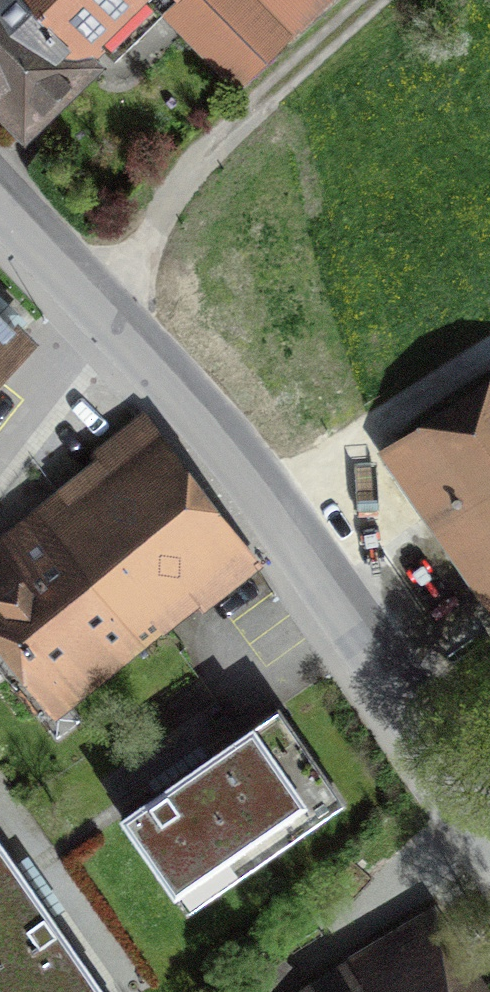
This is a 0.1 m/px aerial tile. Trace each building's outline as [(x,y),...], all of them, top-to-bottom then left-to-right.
[(24,124),(88,63),(79,53),(134,0),(0,0),(0,99),(24,124)] [(251,0),(231,0),(212,19),(259,68),(289,40),(251,0)] [(301,23),(325,0),(279,0),(301,23)] [(0,318),(0,367),(24,342),(0,318)] [(409,448),(489,571),(489,395),(409,448)] [(0,576),(0,622),(51,687),(241,539),(167,446),(0,576)] [(280,708),(121,816),(176,896),(335,788),(280,708)] [(0,845),(0,966),(18,991),(101,991),(0,845)] [(328,991),(488,991),(442,919),(328,991)]
